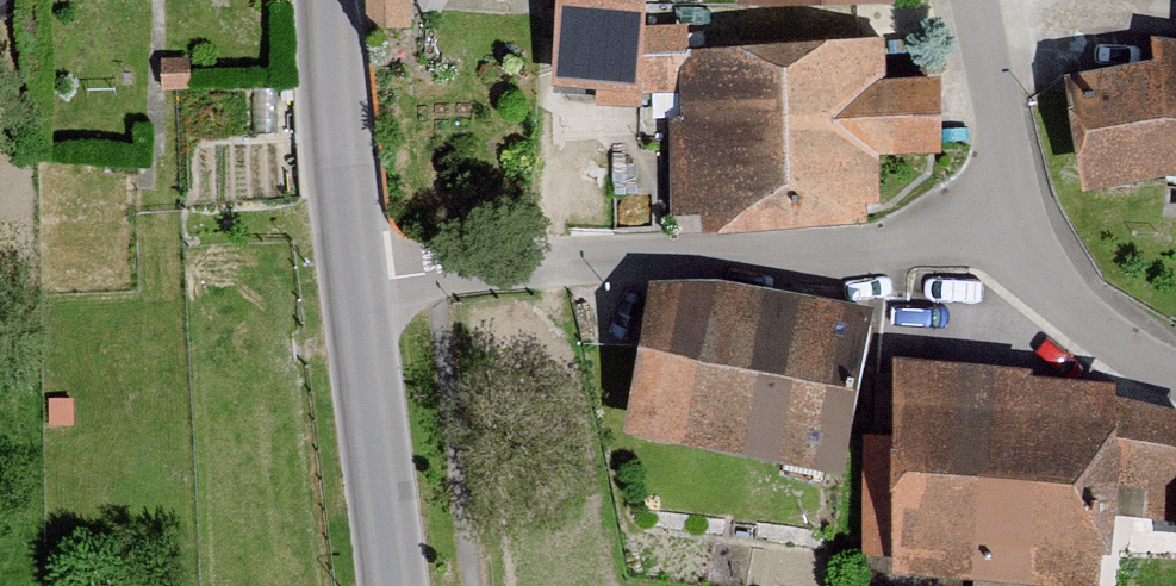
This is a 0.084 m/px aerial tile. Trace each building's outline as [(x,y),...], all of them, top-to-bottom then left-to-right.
[(371,11),(382,22),(406,20),(406,0),(372,0),(371,11)] [(684,57),(683,33),(635,34),(638,0),(563,0),(557,79),(631,89),(688,88),(689,126),(682,126),(684,203),(710,202),(711,223),(863,215),(861,148),(934,148),(932,83),(878,86),(875,46),(684,57)] [(1159,45),(1027,78),(1056,200),(1161,179),(1158,218),(1175,218),(1175,0),(1166,0),(1159,45)] [(717,289),(657,293),(633,423),(832,462),(863,313),(717,289)] [(901,365),(900,447),(870,448),(867,549),(901,550),(900,570),(981,575),(980,585),(1059,585),(1060,579),(1093,580),(1094,549),(1105,549),(1109,509),(1175,519),(1175,416),(1108,401),(1108,388),(1024,381),(1024,373),(901,365)]
